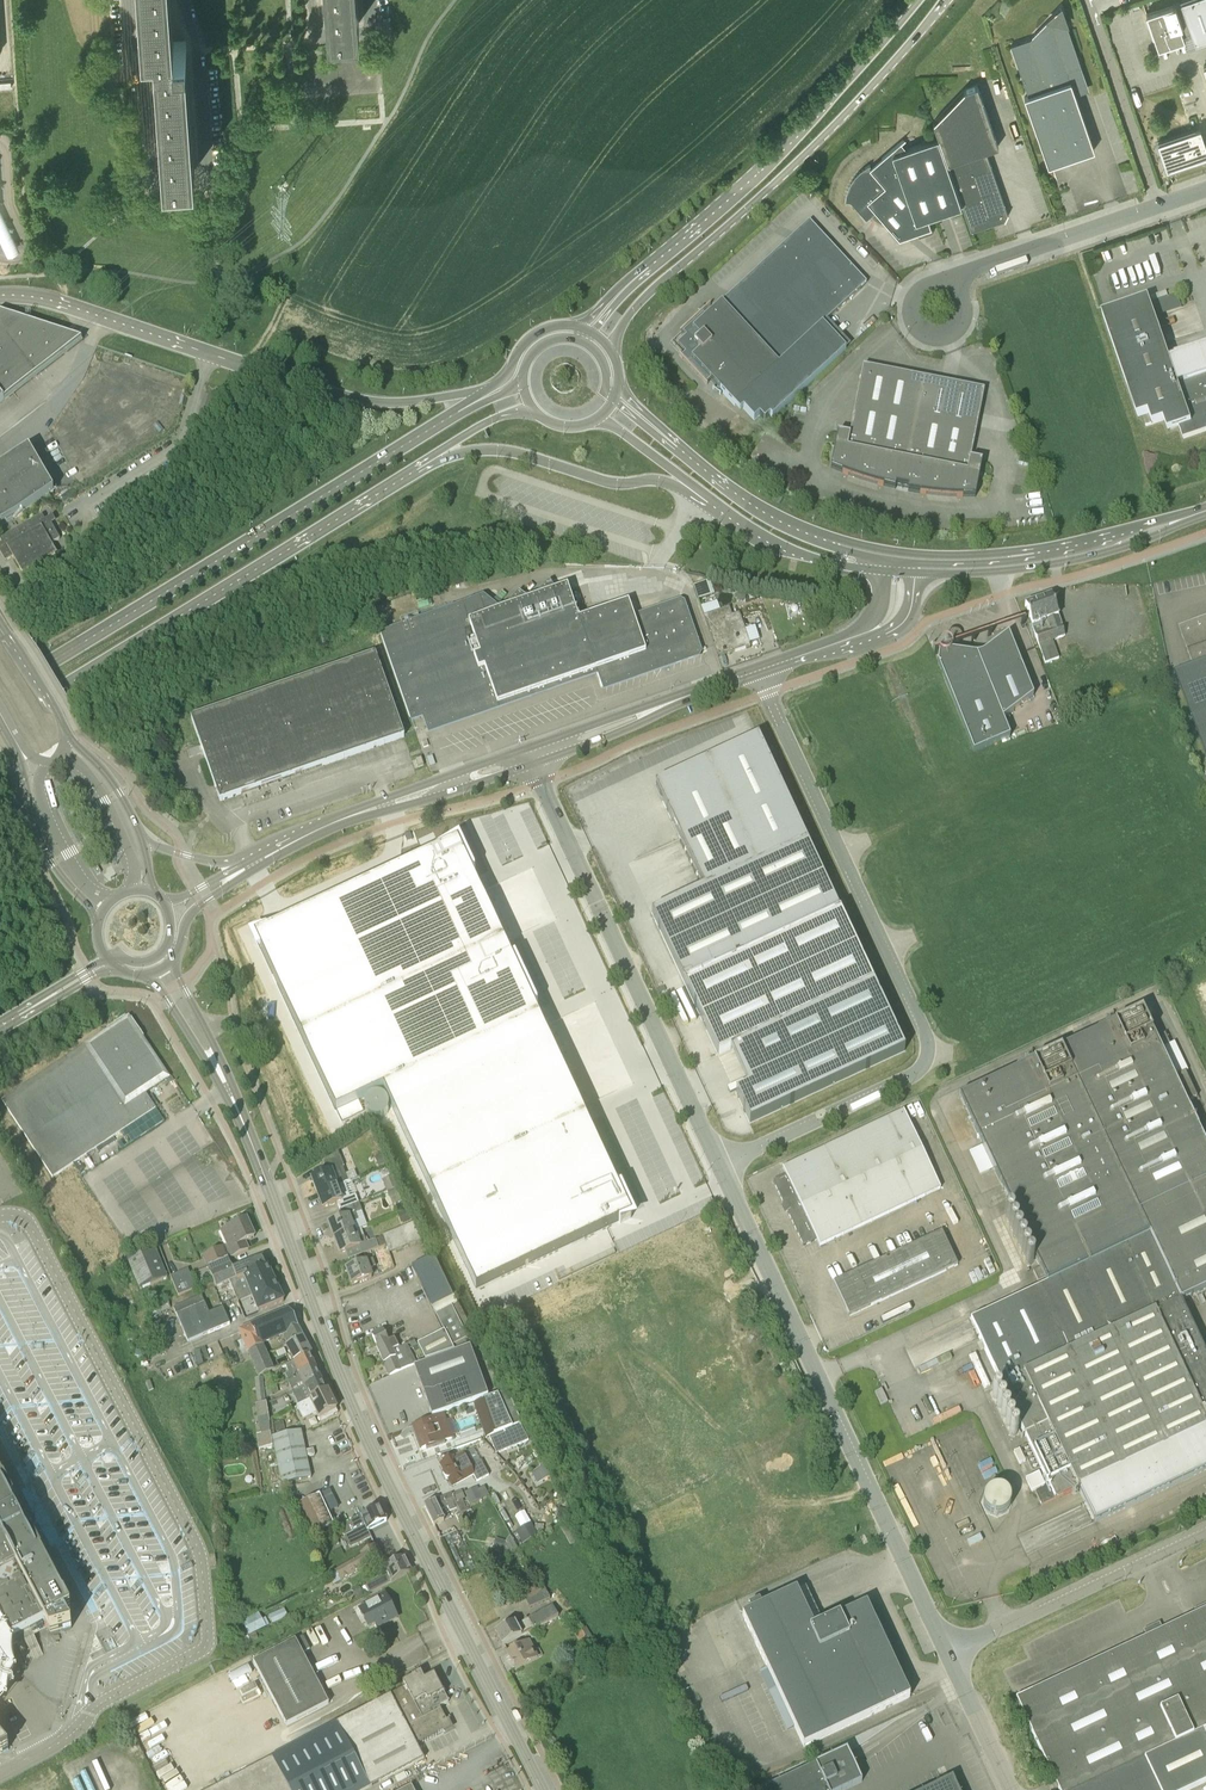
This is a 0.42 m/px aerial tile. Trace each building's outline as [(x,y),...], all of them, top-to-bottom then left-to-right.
[(143,43),(155,42),(163,161),(168,160),(169,172),(195,170),(186,41),(173,41),(171,0),(140,0),(143,43)] [(328,13),(333,13),(333,24),(360,22),(358,0),(327,0),(328,13)] [(1181,1),(1181,2),(1173,4),(1173,3),(1146,12),(1158,47),(1184,38),(1183,33),(1191,30),(1195,43),(1205,39),(1205,0),(1183,0),(1181,1)] [(1028,95),(1024,96),(1048,165),(1094,149),(1073,86),(1085,82),(1080,67),(1081,66),(1061,7),(1058,8),(1051,16),(1030,38),(1011,45),(1028,95)] [(938,137),(961,206),(962,206),(971,231),(1004,219),(1005,220),(1008,213),(1007,212),(986,150),(998,145),(977,85),(964,89),(933,121),(938,137)] [(1189,131),(1157,142),(1166,168),(1193,160),(1192,157),(1194,156),(1195,158),(1199,157),(1205,155),(1205,145),(1205,144),(1204,142),(1202,142),(1200,139),(1203,138),(1200,128),(1189,131)] [(928,218),(961,206),(938,137),(908,148),(903,139),(870,167),(869,165),(870,165),(870,164),(867,165),(865,167),(863,168),(861,170),(859,171),(857,173),(855,175),(854,177),(852,180),(850,182),(849,185),(848,188),(847,191),(846,194),(846,197),(845,198),(845,199),(845,202),(846,202),(846,200),(850,201),(866,219),(875,211),(899,238),(910,228),(919,236),(934,231),(933,230),(932,231),(928,218)] [(1171,174),(1197,165),(1196,161),(1170,170),(1171,174)] [(8,259),(20,253),(1,211),(0,198),(0,242),(8,259)] [(772,418),(846,350),(823,325),(867,284),(809,222),(707,316),(703,314),(683,332),(686,336),(678,344),(685,353),(682,356),(707,383),(710,380),(735,406),(738,403),(754,420),(759,415),(765,421),(770,415),(772,418)] [(1170,358),(1155,317),(1149,298),(1104,313),(1102,314),(1138,417),(1149,413),(1152,424),(1164,420),(1168,432),(1179,428),(1183,439),(1205,431),(1205,346),(1170,358)] [(874,484),(878,485),(889,488),(895,489),(896,486),(908,488),(908,492),(920,494),(932,495),(944,497),(957,497),(969,497),(975,497),(982,463),(970,461),(983,399),(984,391),(863,367),(862,371),(849,436),(837,434),(831,469),(848,476),(853,477),(865,481),(874,484)] [(219,398),(209,396),(204,412),(214,415),(219,398)] [(42,499),(53,493),(29,451),(0,468),(0,520),(2,523),(42,499)] [(48,526),(43,516),(1,540),(4,546),(1,547),(9,560),(14,557),(24,573),(56,554),(51,545),(60,539),(51,524),(48,526)] [(698,600),(712,595),(708,581),(693,586),(698,600)] [(380,632),(406,706),(410,718),(426,712),(431,728),(596,671),(602,687),(700,653),(683,603),(634,620),(628,603),(579,621),(567,588),(566,588),(566,589),(555,593),(501,611),(483,596),(380,632)] [(1065,636),(1055,608),(1051,597),(1025,606),(1029,617),(1045,663),(1059,658),(1053,641),(1065,636)] [(706,625),(718,658),(750,647),(739,614),(706,625)] [(994,637),(1024,627),(1020,614),(990,624),(994,637)] [(1179,627),(1193,666),(1176,672),(1180,683),(1205,753),(1205,617),(1179,627)] [(1003,720),(1024,704),(1033,697),(1008,634),(984,653),(983,653),(982,654),(980,654),(979,655),(977,655),(1003,720)] [(974,752),(1010,737),(1003,720),(977,655),(975,655),(940,650),(938,663),(974,752)] [(404,738),(375,655),(191,719),(220,802),(404,738)] [(651,913),(718,1056),(874,983),(759,737),(706,761),(707,762),(656,785),(663,801),(663,802),(703,889),(651,913)] [(421,758),(415,760),(418,768),(424,766),(421,758)] [(394,1115),(476,1290),(632,1218),(457,843),(254,938),(336,1113),(371,1097),(382,1121),(394,1115)] [(1143,1010),(959,1097),(1040,1268),(1033,1272),(1038,1282),(1045,1279),(1048,1284),(1014,1300),(1011,1293),(977,1310),(979,1316),(971,1320),(1029,1444),(1021,1448),(1032,1472),(1040,1468),(1049,1486),(1035,1493),(1041,1506),(1055,1500),(1078,1489),(1085,1504),(1094,1524),(1205,1470),(1205,1355),(1181,1301),(1205,1289),(1205,1146),(1185,1103),(1197,1098),(1185,1073),(1188,1071),(1174,1042),(1170,1045),(1164,1034),(1156,1038),(1143,1010)] [(53,1177),(156,1109),(143,1090),(164,1076),(125,1018),(2,1100),(53,1177)] [(819,1247),(830,1241),(941,1189),(904,1111),(794,1164),(783,1169),(786,1175),(773,1181),(803,1246),(816,1240),(819,1247)] [(317,1194),(344,1183),(338,1169),(344,1167),(339,1152),(323,1162),(327,1173),(311,1179),(317,1194)] [(375,1158),(378,1167),(385,1164),(382,1155),(375,1158)] [(344,1183),(317,1194),(323,1209),(337,1203),(340,1211),(359,1204),(368,1200),(360,1177),(344,1183)] [(388,1181),(392,1191),(399,1188),(395,1178),(388,1181)] [(399,1188),(391,1192),(396,1201),(403,1197),(399,1188)] [(352,1224),(359,1221),(356,1214),(362,1212),(359,1204),(340,1211),(343,1219),(329,1224),(334,1239),(355,1231),(352,1224)] [(406,1210),(399,1213),(402,1222),(410,1220),(406,1210)] [(1007,1221),(1008,1222),(1009,1222),(1010,1222),(1011,1222),(1011,1221),(1012,1221),(1012,1220),(1013,1219),(1013,1218),(1013,1217),(1013,1216),(1012,1215),(1011,1214),(1010,1214),(1009,1214),(1008,1214),(1007,1214),(1006,1215),(1005,1216),(1005,1217),(1005,1218),(1005,1219),(1006,1220),(1006,1221),(1007,1221)] [(229,1259),(238,1255),(248,1250),(245,1242),(254,1238),(246,1220),(235,1225),(220,1231),(227,1246),(225,1247),(224,1246),(202,1256),(207,1267),(207,1268),(229,1259)] [(409,1225),(416,1243),(425,1239),(417,1222),(409,1225)] [(409,1245),(416,1243),(409,1225),(403,1227),(409,1245)] [(403,1248),(409,1245),(403,1227),(396,1230),(403,1248)] [(396,1250),(403,1248),(396,1230),(389,1232),(396,1250)] [(364,1236),(357,1239),(355,1231),(334,1239),(340,1254),(359,1247),(362,1254),(386,1245),(383,1237),(367,1243),(364,1236)] [(849,1317),(860,1311),(958,1265),(942,1231),(833,1283),(849,1317)] [(389,1253),(396,1250),(389,1232),(382,1235),(383,1237),(386,1245),(389,1253)] [(140,1290),(168,1278),(155,1248),(128,1260),(140,1290)] [(1029,1252),(1029,1251),(1029,1250),(1029,1249),(1028,1249),(1028,1248),(1027,1248),(1026,1248),(1025,1248),(1024,1248),(1023,1248),(1022,1249),(1021,1250),(1021,1251),(1021,1252),(1021,1253),(1022,1254),(1022,1255),(1023,1255),(1024,1255),(1024,1256),(1025,1256),(1026,1256),(1027,1256),(1027,1255),(1028,1255),(1029,1254),(1029,1253),(1029,1252)] [(211,1274),(221,1269),(227,1284),(229,1283),(237,1279),(238,1281),(268,1268),(263,1258),(234,1272),(229,1259),(207,1268),(213,1281),(214,1281),(211,1274)] [(352,1285),(373,1277),(370,1268),(376,1266),(373,1259),(346,1270),(352,1285)] [(268,1268),(238,1281),(237,1279),(229,1283),(235,1296),(248,1290),(274,1280),(268,1268)] [(227,1284),(221,1269),(211,1274),(214,1281),(213,1281),(216,1288),(227,1284)] [(179,1296),(197,1288),(189,1270),(171,1277),(179,1296)] [(248,1290),(250,1295),(258,1313),(284,1302),(274,1280),(248,1290)] [(202,1296),(173,1308),(188,1343),(230,1325),(223,1308),(209,1314),(202,1296)] [(474,1333),(458,1304),(457,1304),(454,1296),(431,1307),(444,1331),(417,1345),(425,1361),(454,1351),(452,1347),(468,1339),(467,1336),(474,1333)] [(233,1308),(232,1306),(241,1302),(239,1298),(225,1303),(228,1310),(233,1308)] [(283,1337),(287,1346),(303,1337),(289,1312),(240,1332),(251,1360),(267,1353),(264,1345),(283,1337)] [(400,1371),(417,1364),(407,1344),(399,1348),(395,1339),(388,1342),(383,1331),(372,1336),(389,1375),(400,1371)] [(293,1363),(309,1355),(312,1354),(303,1337),(287,1346),(285,1346),(293,1363)] [(489,1396),(470,1347),(414,1368),(433,1417),(489,1396)] [(205,1348),(201,1350),(205,1361),(210,1359),(205,1348)] [(201,1350),(194,1351),(197,1366),(204,1363),(201,1354),(201,1350)] [(267,1353),(251,1360),(258,1377),(275,1370),(267,1353)] [(289,1372),(285,1374),(288,1380),(315,1367),(309,1355),(293,1363),(286,1366),(289,1372)] [(293,1388),(295,1392),(321,1380),(315,1367),(288,1380),(292,1389),(293,1388)] [(266,1404),(263,1377),(255,1380),(257,1397),(258,1405),(266,1404)] [(293,1392),(297,1399),(299,1405),(326,1392),(321,1380),(295,1392),(293,1392)] [(279,1393),(276,1385),(266,1389),(265,1390),(267,1398),(273,1396),(273,1394),(279,1393)] [(297,1406),(297,1407),(303,1420),(317,1413),(321,1422),(334,1415),(332,1412),(337,1410),(327,1391),(326,1392),(299,1405),(297,1406)] [(470,1406),(482,1440),(508,1430),(494,1398),(470,1406)] [(432,1447),(453,1440),(445,1415),(412,1427),(420,1450),(432,1446),(432,1447)] [(285,1431),(283,1421),(273,1423),(275,1433),(285,1431)] [(529,1441),(521,1427),(491,1439),(496,1454),(504,1450),(529,1441)] [(311,1478),(301,1431),(272,1437),(282,1484),(311,1478)] [(273,1447),(271,1433),(260,1434),(257,1435),(259,1449),(273,1447)] [(448,1459),(445,1461),(444,1463),(440,1465),(444,1472),(443,1475),(446,1479),(448,1480),(452,1487),(474,1475),(477,1482),(489,1475),(481,1461),(473,1465),(466,1451),(451,1459),(448,1459)] [(550,1477),(544,1467),(532,1473),(538,1484),(550,1477)] [(0,1685),(1,1682),(2,1679),(3,1676),(3,1673),(1,1650),(46,1626),(51,1635),(72,1629),(65,1616),(71,1613),(69,1609),(68,1610),(65,1604),(66,1604),(64,1600),(62,1601),(52,1582),(54,1581),(52,1577),(50,1578),(41,1559),(42,1558),(40,1554),(39,1555),(34,1543),(32,1539),(31,1540),(29,1536),(30,1535),(28,1532),(27,1532),(17,1513),(18,1513),(16,1509),(15,1509),(13,1506),(15,1505),(13,1501),(12,1501),(6,1490),(7,1489),(5,1485),(3,1486),(0,1481),(0,1686),(0,1685)] [(489,1496),(484,1487),(478,1490),(477,1487),(464,1493),(470,1505),(482,1499),(489,1496)] [(458,1508),(456,1502),(464,1499),(460,1490),(425,1507),(434,1525),(445,1520),(441,1511),(448,1508),(450,1512),(458,1508)] [(1007,1490),(983,1500),(993,1525),(1017,1516),(1007,1490)] [(311,1537),(323,1532),(334,1527),(320,1495),(309,1500),(297,1505),(311,1537)] [(340,1526),(350,1547),(371,1538),(367,1531),(387,1522),(380,1507),(361,1516),(340,1526)] [(468,1508),(455,1514),(458,1520),(471,1514),(468,1508)] [(570,1510),(565,1509),(560,1508),(557,1518),(568,1520),(569,1516),(570,1510)] [(582,1538),(572,1522),(561,1528),(571,1545),(582,1538)] [(516,1531),(517,1533),(523,1544),(538,1536),(531,1523),(516,1531)] [(1023,1535),(1028,1546),(1044,1539),(1039,1528),(1023,1535)] [(507,1542),(504,1552),(505,1557),(518,1550),(517,1549),(511,1536),(510,1536),(506,1542),(507,1542)] [(493,1548),(504,1552),(507,1542),(506,1542),(496,1539),(493,1548)] [(368,1567),(366,1563),(379,1556),(374,1546),(359,1554),(361,1557),(335,1572),(341,1582),(368,1567)] [(519,1561),(524,1557),(519,1551),(515,1554),(519,1561)] [(370,1593),(400,1577),(410,1572),(403,1558),(383,1567),(387,1575),(366,1585),(370,1593)] [(532,1572),(528,1565),(523,1568),(527,1575),(532,1572)] [(541,1588),(538,1583),(527,1589),(529,1593),(541,1588)] [(525,1596),(529,1608),(550,1599),(545,1587),(525,1596)] [(910,1698),(867,1605),(815,1629),(796,1590),(751,1611),(742,1616),(804,1747),(910,1698)] [(364,1606),(359,1609),(369,1628),(395,1614),(385,1594),(364,1605),(364,1606)] [(502,1647),(512,1642),(558,1616),(553,1605),(517,1625),(516,1623),(495,1634),(502,1647)] [(272,1616),(275,1623),(290,1616),(287,1609),(272,1616)] [(1163,1630),(1161,1626),(1144,1634),(1146,1637),(1016,1698),(1059,1789),(1189,1789),(1205,1782),(1205,1609),(1163,1630)] [(246,1623),(252,1635),(267,1627),(260,1615),(246,1623)] [(348,1616),(314,1632),(319,1644),(353,1627),(348,1616)] [(594,1639),(586,1627),(574,1634),(581,1646),(594,1639)] [(537,1636),(534,1630),(528,1633),(532,1640),(537,1636)] [(287,1726),(329,1704),(296,1640),(253,1662),(287,1726)] [(516,1670),(539,1658),(530,1641),(508,1653),(516,1670)] [(414,1765),(424,1759),(417,1745),(421,1742),(423,1743),(424,1741),(426,1742),(426,1739),(428,1740),(429,1738),(431,1739),(432,1737),(434,1737),(434,1735),(436,1736),(437,1734),(443,1731),(445,1732),(445,1730),(450,1727),(448,1723),(448,1721),(446,1720),(439,1707),(449,1702),(434,1674),(424,1680),(421,1673),(403,1682),(405,1687),(337,1722),(207,1789),(366,1789),(371,1788),(371,1787),(414,1765)] [(14,1757),(0,1739),(0,1764),(14,1757)] [(862,1782),(847,1750),(761,1789),(845,1789),(862,1782)] [(952,1778),(928,1789),(958,1789),(952,1778)]
